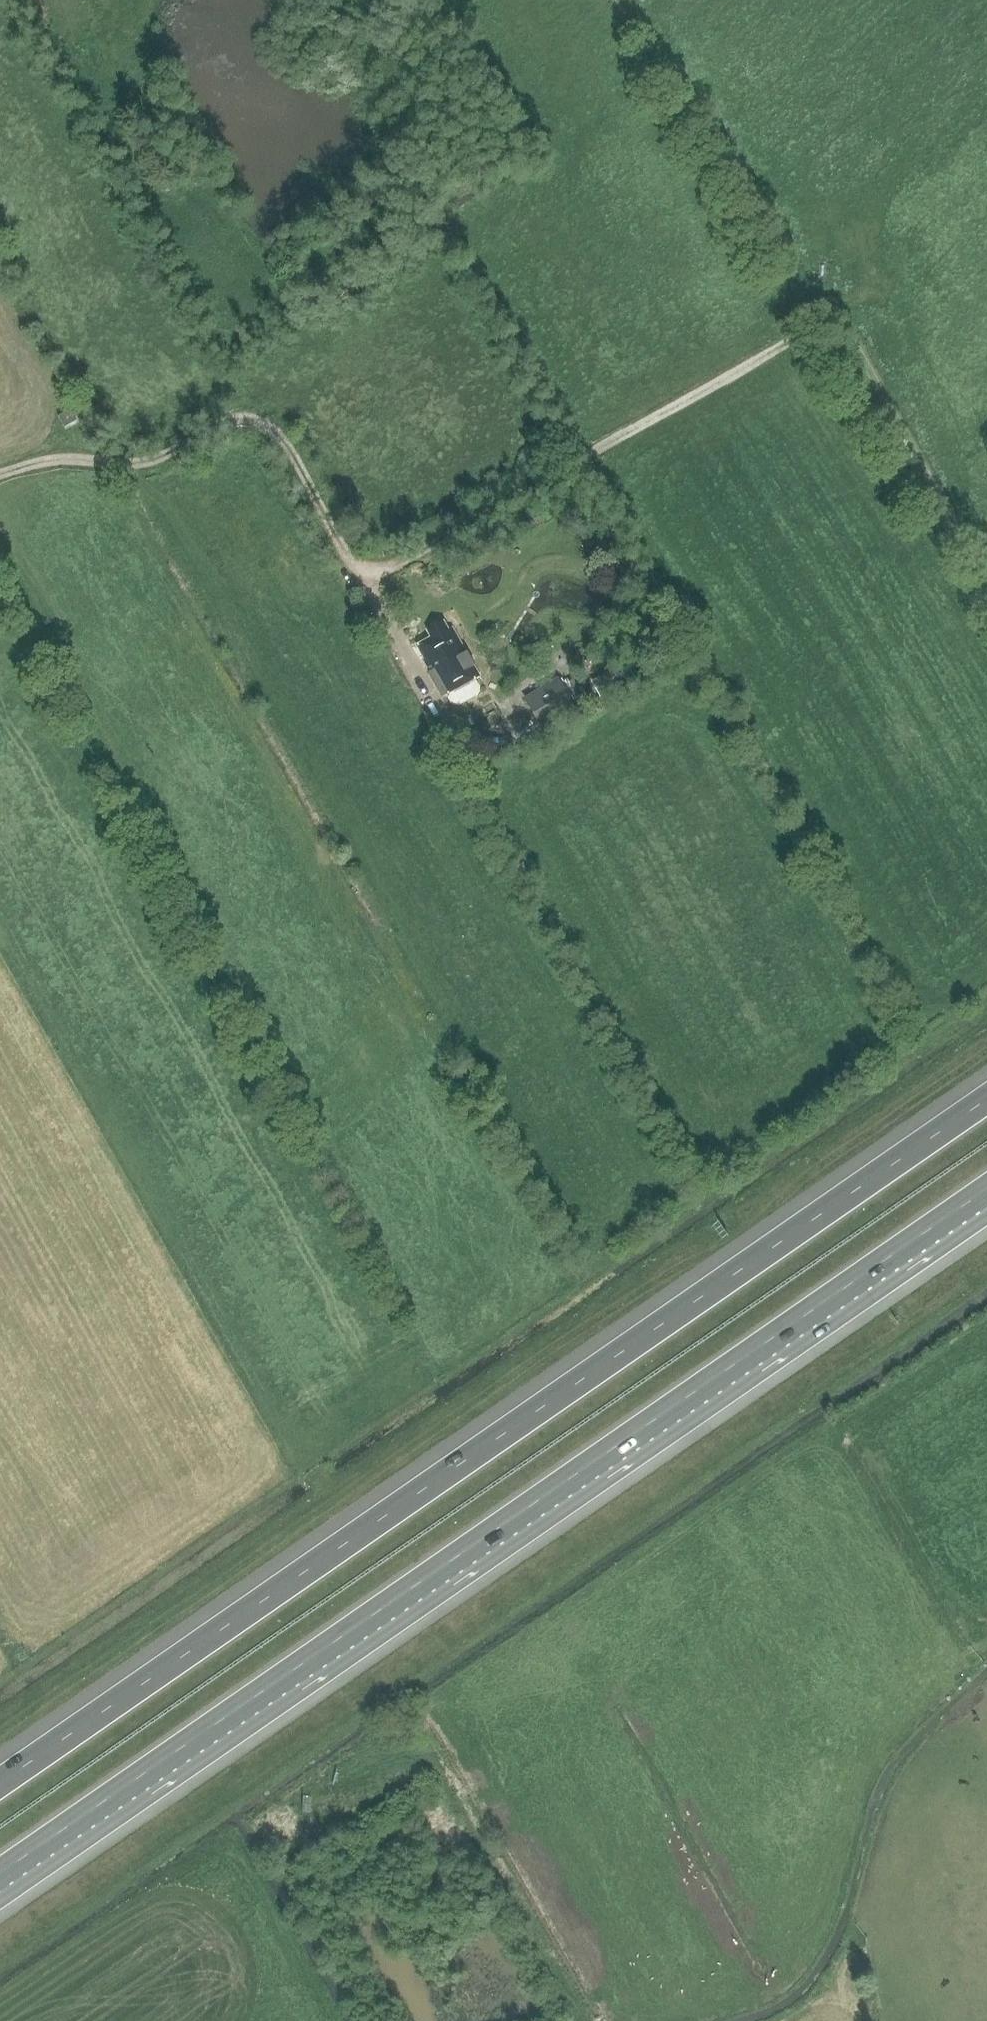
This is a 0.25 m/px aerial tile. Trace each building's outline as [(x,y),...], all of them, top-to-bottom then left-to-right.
[(176,122),(163,129),(170,140),(183,133),(176,122)] [(65,427),(76,420),(70,410),(59,417),(65,427)] [(423,658),(441,692),(443,696),(447,694),(451,701),(455,703),(461,703),(476,695),(478,690),(479,685),(475,677),(479,675),(452,627),(448,629),(448,628),(443,630),(439,622),(426,629),(430,636),(417,643),(425,657),(423,658)] [(670,662),(665,653),(648,662),(653,671),(670,662)] [(635,671),(640,680),(651,674),(646,665),(635,671)] [(559,677),(524,698),(542,728),(587,702),(574,681),(564,686),(559,677)]
